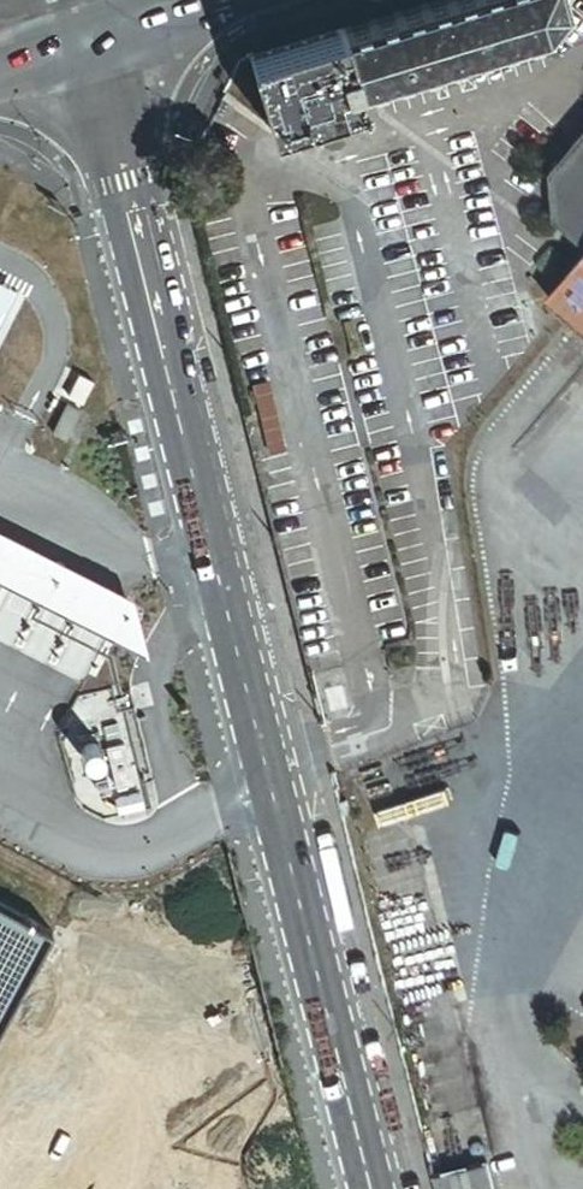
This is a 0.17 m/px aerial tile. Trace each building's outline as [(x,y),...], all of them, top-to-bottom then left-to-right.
[(557,0),(425,0),(243,55),(265,130),(360,102),(356,83),(538,28),(558,2),(557,0)] [(552,176),(555,225),(582,248),(582,138),(552,176)] [(542,302),(563,320),(582,336),(582,253),(542,302)] [(82,412),(66,404),(51,434),(66,441),(82,412)] [(149,658),(133,597),(0,530),(0,583),(149,658)] [(342,714),(335,690),(318,695),(325,718),(342,714)] [(49,930),(0,902),(0,1018),(49,930)] [(478,1150),(422,1164),(429,1188),(488,1188),(478,1150)]
